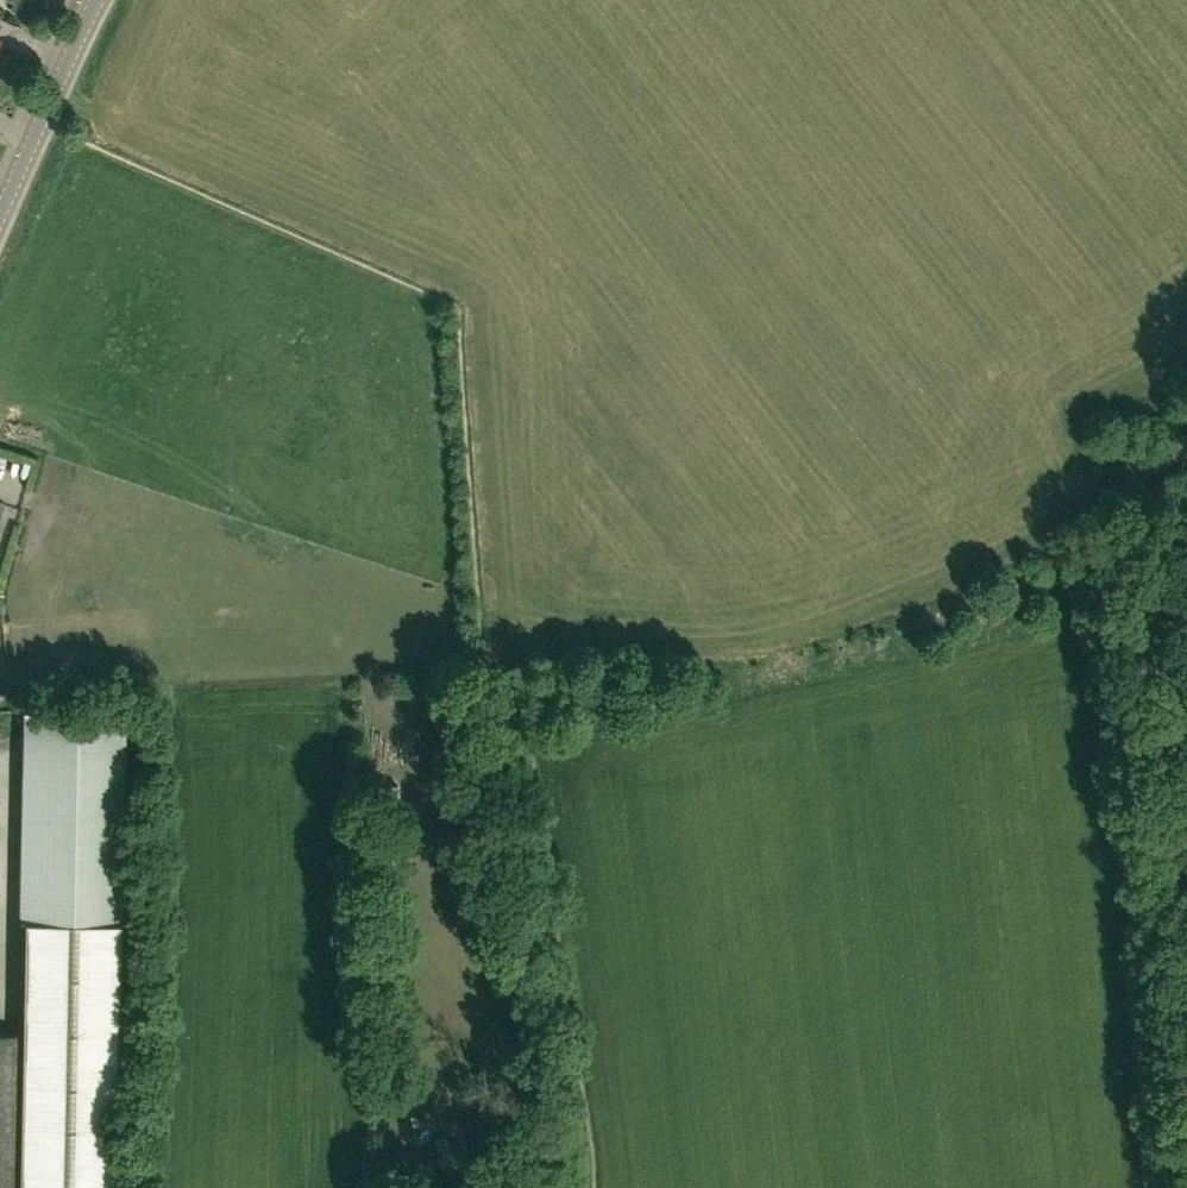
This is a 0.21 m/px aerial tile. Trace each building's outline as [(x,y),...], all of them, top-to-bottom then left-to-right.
[(127,713),(25,711),(21,921),(27,921),(25,1034),(0,1033),(0,1187),(118,1187),(127,713)]
